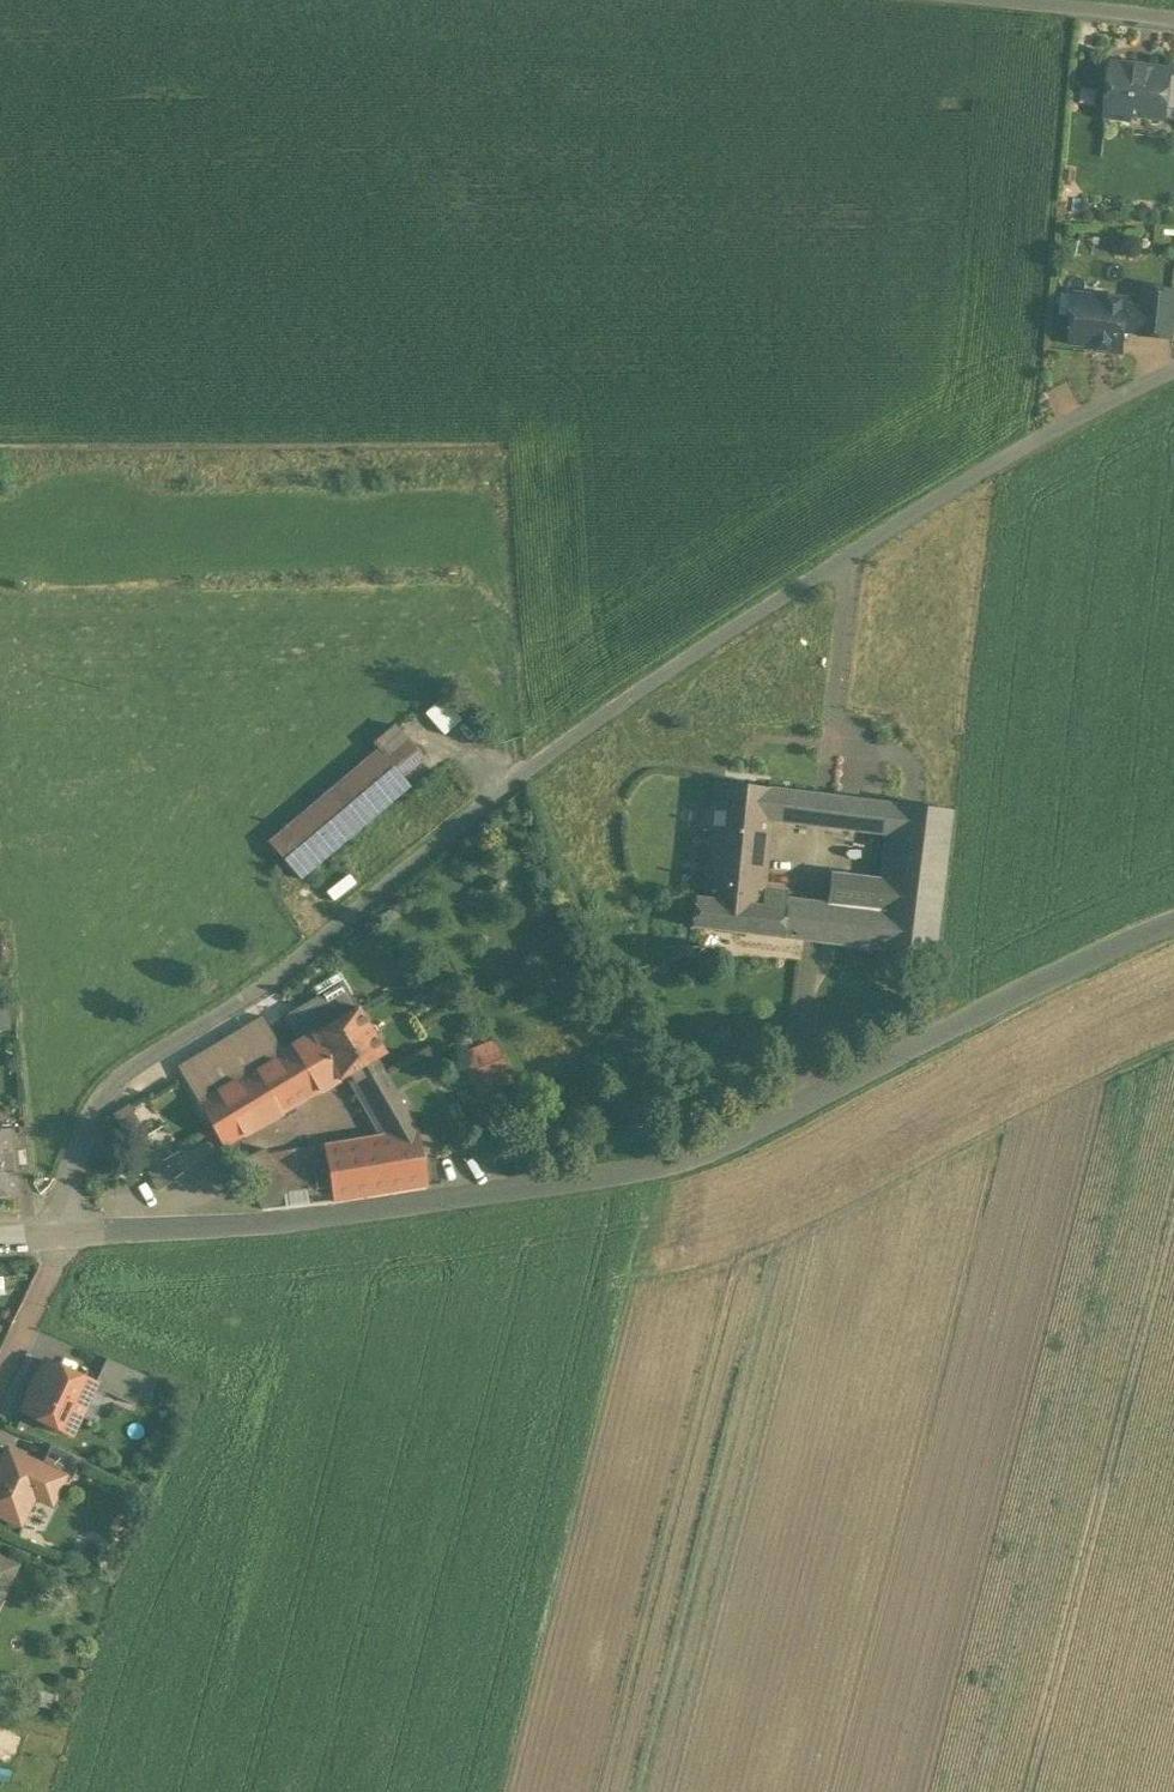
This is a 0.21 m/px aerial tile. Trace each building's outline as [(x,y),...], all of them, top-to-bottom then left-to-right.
[(1172,70),(1113,64),(1107,116),(1110,116),(1111,108),(1130,110),(1129,114),(1166,118),(1169,95),(1172,70)] [(1129,300),(1077,294),(1071,343),(1124,348),(1129,300)] [(446,695),(427,711),(446,733),(464,717),(446,695)] [(380,749),(389,760),(407,744),(395,730),(377,746),(380,749)] [(389,760),(401,775),(420,759),(407,744),(389,760)] [(389,760),(380,749),(270,843),(285,860),(301,879),(411,786),(401,775),(389,760)] [(816,794),(715,782),(704,898),(765,904),(766,888),(767,880),(772,821),(813,825),(816,794)] [(816,794),(813,825),(821,826),(829,828),(832,796),(824,795),(816,794)] [(899,804),(832,796),(829,828),(895,835),(899,804)] [(926,807),(899,804),(895,835),(890,880),(886,911),(881,949),(935,956),(953,810),(926,807)] [(886,911),(890,880),(832,873),(828,904),(886,911)] [(704,898),(696,898),(692,926),(783,937),(786,898),(787,898),(788,891),(766,888),(765,904),(704,898)] [(787,898),(786,898),(783,937),(804,940),(810,901),(787,898)] [(818,902),(810,901),(804,940),(813,941),(821,942),(827,903),(818,902)] [(821,942),(881,949),(886,911),(828,904),(827,903),(821,942)] [(320,998),(286,1018),(300,1042),(311,1036),(356,1009),(346,991),(323,1004),(320,998)] [(12,1027),(10,1000),(0,1001),(0,1028),(12,1027)] [(356,1009),(311,1036),(338,1082),(352,1073),(363,1067),(370,1063),(375,1060),(385,1055),(378,1045),(356,1009)] [(300,1042),(199,1103),(225,1147),(338,1082),(311,1036),(300,1042)] [(461,1059),(469,1076),(502,1060),(494,1043),(461,1059)] [(375,1060),(370,1063),(363,1067),(352,1073),(371,1106),(365,1109),(381,1138),(416,1132),(375,1060)] [(502,1060),(469,1076),(479,1095),(512,1080),(502,1060)] [(174,1180),(141,1123),(130,1105),(115,1114),(159,1189),(174,1180)] [(492,1106),(477,1110),(481,1126),(496,1122),(492,1106)] [(0,1132),(0,1152),(13,1151),(11,1131),(0,1132)] [(0,1152),(0,1198),(17,1196),(13,1151),(0,1152)] [(147,1376),(107,1359),(96,1383),(94,1386),(133,1404),(147,1376)] [(96,1383),(48,1361),(39,1378),(36,1377),(28,1393),(32,1394),(24,1410),(45,1420),(48,1427),(55,1430),(62,1428),(72,1433),(94,1386),(96,1383)] [(83,1458),(52,1445),(42,1464),(66,1476),(66,1477),(72,1480),(83,1458)] [(9,1448),(0,1467),(0,1515),(21,1525),(35,1497),(52,1505),(66,1477),(66,1476),(42,1464),(9,1448)]
